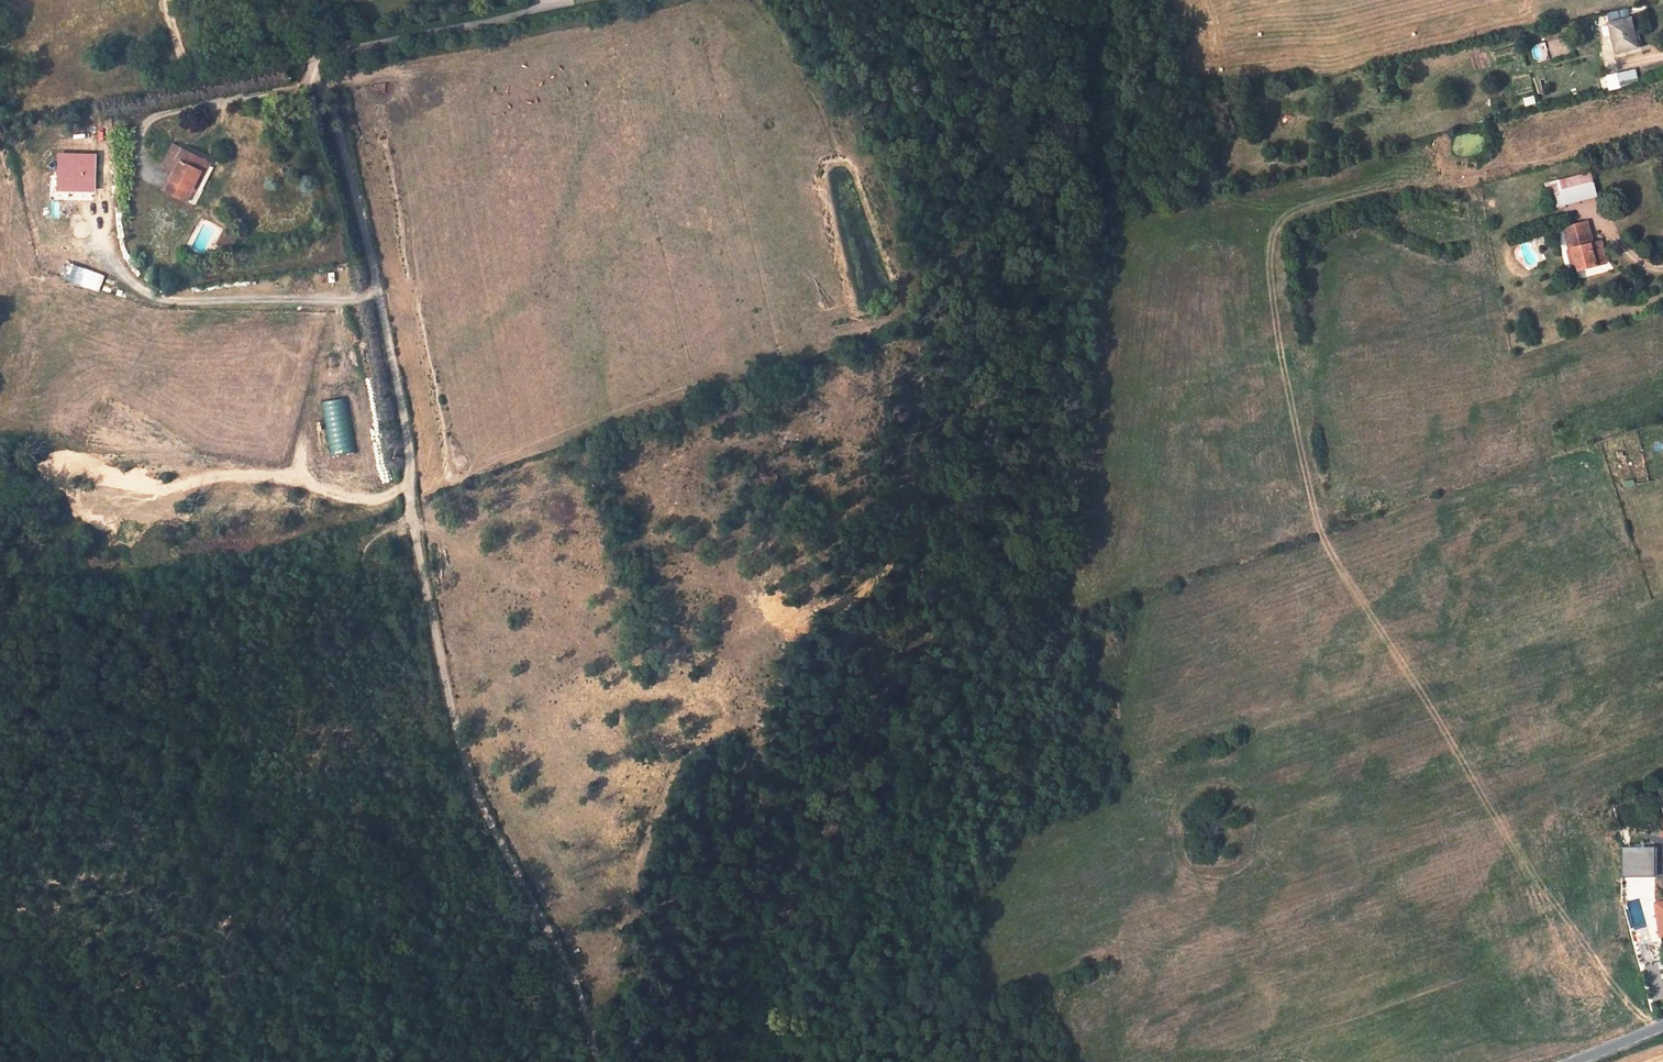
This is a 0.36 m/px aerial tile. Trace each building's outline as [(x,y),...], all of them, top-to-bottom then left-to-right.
[(1616,52),(1635,48),(1631,30),(1633,30),(1630,19),(1609,23),(1616,52)] [(1547,42),(1568,37),(1566,30),(1545,35),(1547,42)] [(1635,70),(1606,75),(1608,88),(1638,83),(1635,70)] [(185,178),(177,199),(202,208),(218,165),(179,151),(171,173),(185,178)] [(56,192),(95,192),(95,153),(56,153),(56,192)] [(1593,182),(1590,172),(1557,180),(1560,191),(1593,182)] [(1593,182),(1560,191),(1564,207),(1597,198),(1593,182)] [(1607,260),(1600,238),(1589,241),(1586,232),(1590,231),(1587,220),(1564,226),(1570,248),(1573,247),(1579,268),(1607,260)] [(239,237),(226,230),(217,247),(231,253),(239,237)] [(1579,268),(1573,247),(1570,248),(1568,249),(1574,270),(1579,268)] [(83,268),(77,285),(99,292),(104,275),(83,268)] [(1636,848),(1636,838),(1623,838),(1623,849),(1636,848)] [(1638,872),(1639,848),(1636,848),(1623,849),(1623,872),(1638,872)]
